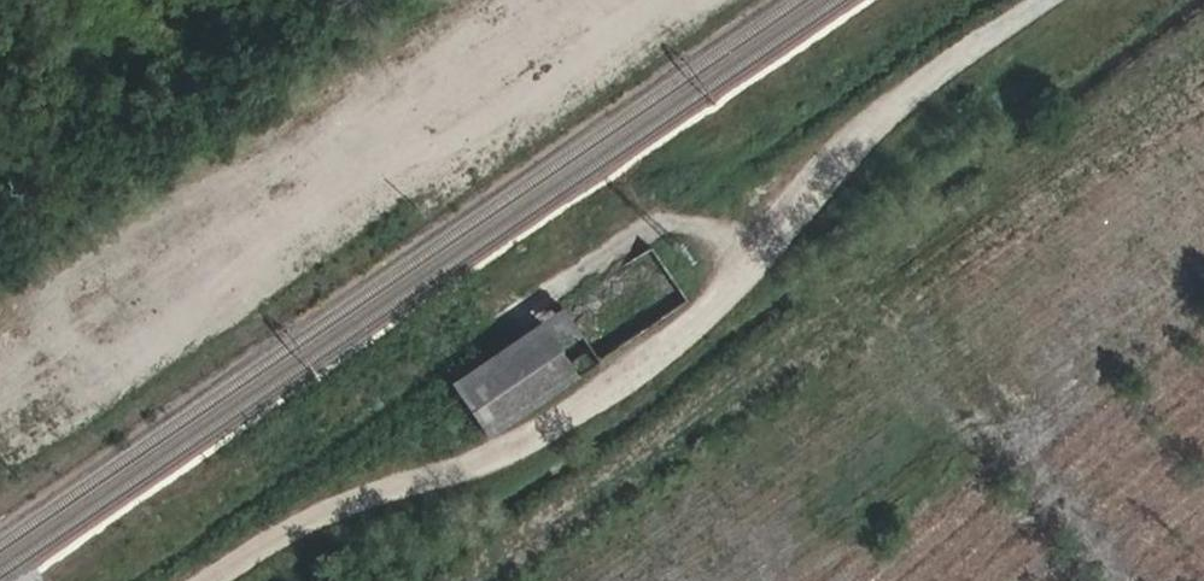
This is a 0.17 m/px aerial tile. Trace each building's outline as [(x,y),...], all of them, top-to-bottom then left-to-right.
[(693,291),(653,236),(453,373),(491,433),(693,291)]
